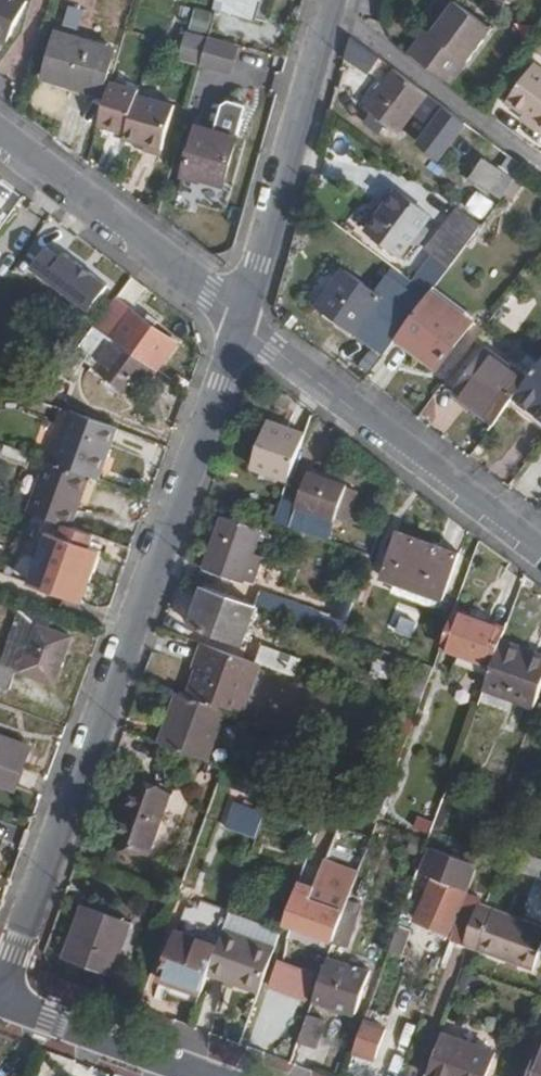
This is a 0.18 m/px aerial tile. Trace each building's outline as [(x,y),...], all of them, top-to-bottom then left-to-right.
[(29,6),(17,0),(0,0),(0,37),(10,43),(18,26),(29,6)] [(219,6),(260,18),(265,0),(221,0),(219,6)] [(450,81),(492,25),(460,0),(452,0),(428,29),(425,27),(409,49),(450,81)] [(198,18),(213,22),(217,12),(201,7),(198,18)] [(193,28),(188,50),(204,55),(213,22),(198,18),(195,29),(193,28)] [(354,33),(350,50),(371,65),(381,53),(354,33)] [(119,50),(67,35),(55,79),(107,94),(119,50)] [(239,45),(211,37),(203,63),(232,71),(239,45)] [(532,62),(504,98),(540,125),(540,69),(532,62)] [(431,92),(399,67),(368,107),(401,133),(431,92)] [(143,87),(115,79),(101,124),(129,132),(141,93),(143,87)] [(129,132),(128,137),(165,148),(178,104),(141,93),(129,132)] [(225,185),(240,137),(201,124),(184,177),(201,184),(203,178),(225,185)] [(527,164),(513,153),(504,167),(483,155),(471,175),(503,196),(527,164)] [(403,255),(435,215),(401,189),(370,230),(403,255)] [(483,222),(468,212),(444,244),(459,256),(483,222)] [(52,242),(37,262),(94,306),(113,281),(70,248),(66,252),(52,242)] [(406,308),(347,267),(319,304),(378,346),(406,308)] [(430,294),(399,337),(441,368),(475,323),(433,291),(430,294)] [(177,345),(117,299),(98,324),(159,370),(177,345)] [(155,375),(159,370),(98,324),(94,329),(155,375)] [(139,396),(155,375),(94,329),(78,351),(139,396)] [(499,421),(514,400),(531,377),(490,347),(458,390),(499,421)] [(531,377),(514,400),(540,421),(540,363),(531,377)] [(100,479),(119,428),(72,411),(54,462),(90,475),(95,476),(100,479)] [(290,480),(306,434),(268,420),(252,466),(290,480)] [(90,475),(54,462),(50,461),(32,512),(76,528),(83,508),(79,507),(90,475)] [(284,496),(275,520),(330,540),(351,485),(312,471),(300,502),(284,496)] [(95,476),(90,475),(79,507),(83,508),(95,476)] [(242,582),(262,531),(226,516),(206,568),(242,582)] [(438,547),(399,533),(383,578),(444,600),(459,558),(438,549),(438,547)] [(33,585),(84,603),(103,553),(52,534),(33,585)] [(258,603),(206,586),(192,622),(244,641),(258,603)] [(258,603),(281,612),(285,600),(262,592),(258,603)] [(8,621),(13,607),(0,603),(0,618),(8,621)] [(4,667),(22,673),(23,672),(41,625),(54,630),(57,623),(26,611),(4,667)] [(494,666),(502,644),(507,631),(456,612),(444,647),(494,666)] [(41,625),(23,672),(55,685),(72,637),(54,630),(41,625)] [(257,661),(202,642),(195,658),(205,662),(192,696),(230,710),(241,713),(259,663),(257,661)] [(264,643),(257,661),(259,663),(293,674),(299,657),(264,643)] [(540,698),(540,654),(536,652),(535,656),(502,644),(494,666),(487,689),(538,707),(540,698)] [(426,674),(429,666),(413,660),(410,669),(426,674)] [(22,673),(4,667),(0,665),(0,687),(15,693),(22,673)] [(192,696),(179,691),(160,742),(210,760),(230,710),(192,696)] [(18,788),(32,748),(0,735),(0,781),(18,788)] [(146,853),(167,796),(133,783),(111,839),(146,853)] [(237,800),(227,826),(259,838),(269,812),(237,800)] [(365,816),(381,822),(385,810),(369,804),(365,816)] [(476,864),(429,847),(421,869),(437,874),(420,922),(451,933),(476,864)] [(524,854),(518,872),(540,880),(540,860),(524,854)] [(349,908),(362,874),(325,860),(301,924),(339,938),(349,908)] [(468,899),(452,940),(467,946),(482,903),(468,899)] [(161,981),(202,996),(208,978),(219,947),(224,934),(232,914),(199,902),(195,912),(187,909),(179,933),(161,981)] [(482,903),(467,946),(537,971),(540,958),(540,926),(482,903)] [(112,975),(130,923),(82,904),(64,957),(112,975)] [(339,938),(336,946),(350,950),(363,913),(349,908),(339,938)] [(276,952),(224,934),(219,947),(208,978),(260,998),(276,952)] [(330,960),(316,999),(357,1013),(372,970),(362,967),(360,971),(330,960)] [(311,1014),(300,1043),(318,1049),(327,1020),(311,1014)] [(435,1069),(451,1075),(487,1075),(497,1049),(448,1032),(444,1045),(440,1044),(438,1050),(441,1052),(435,1069)] [(383,1042),(361,1034),(350,1065),(372,1073),(383,1042)]
